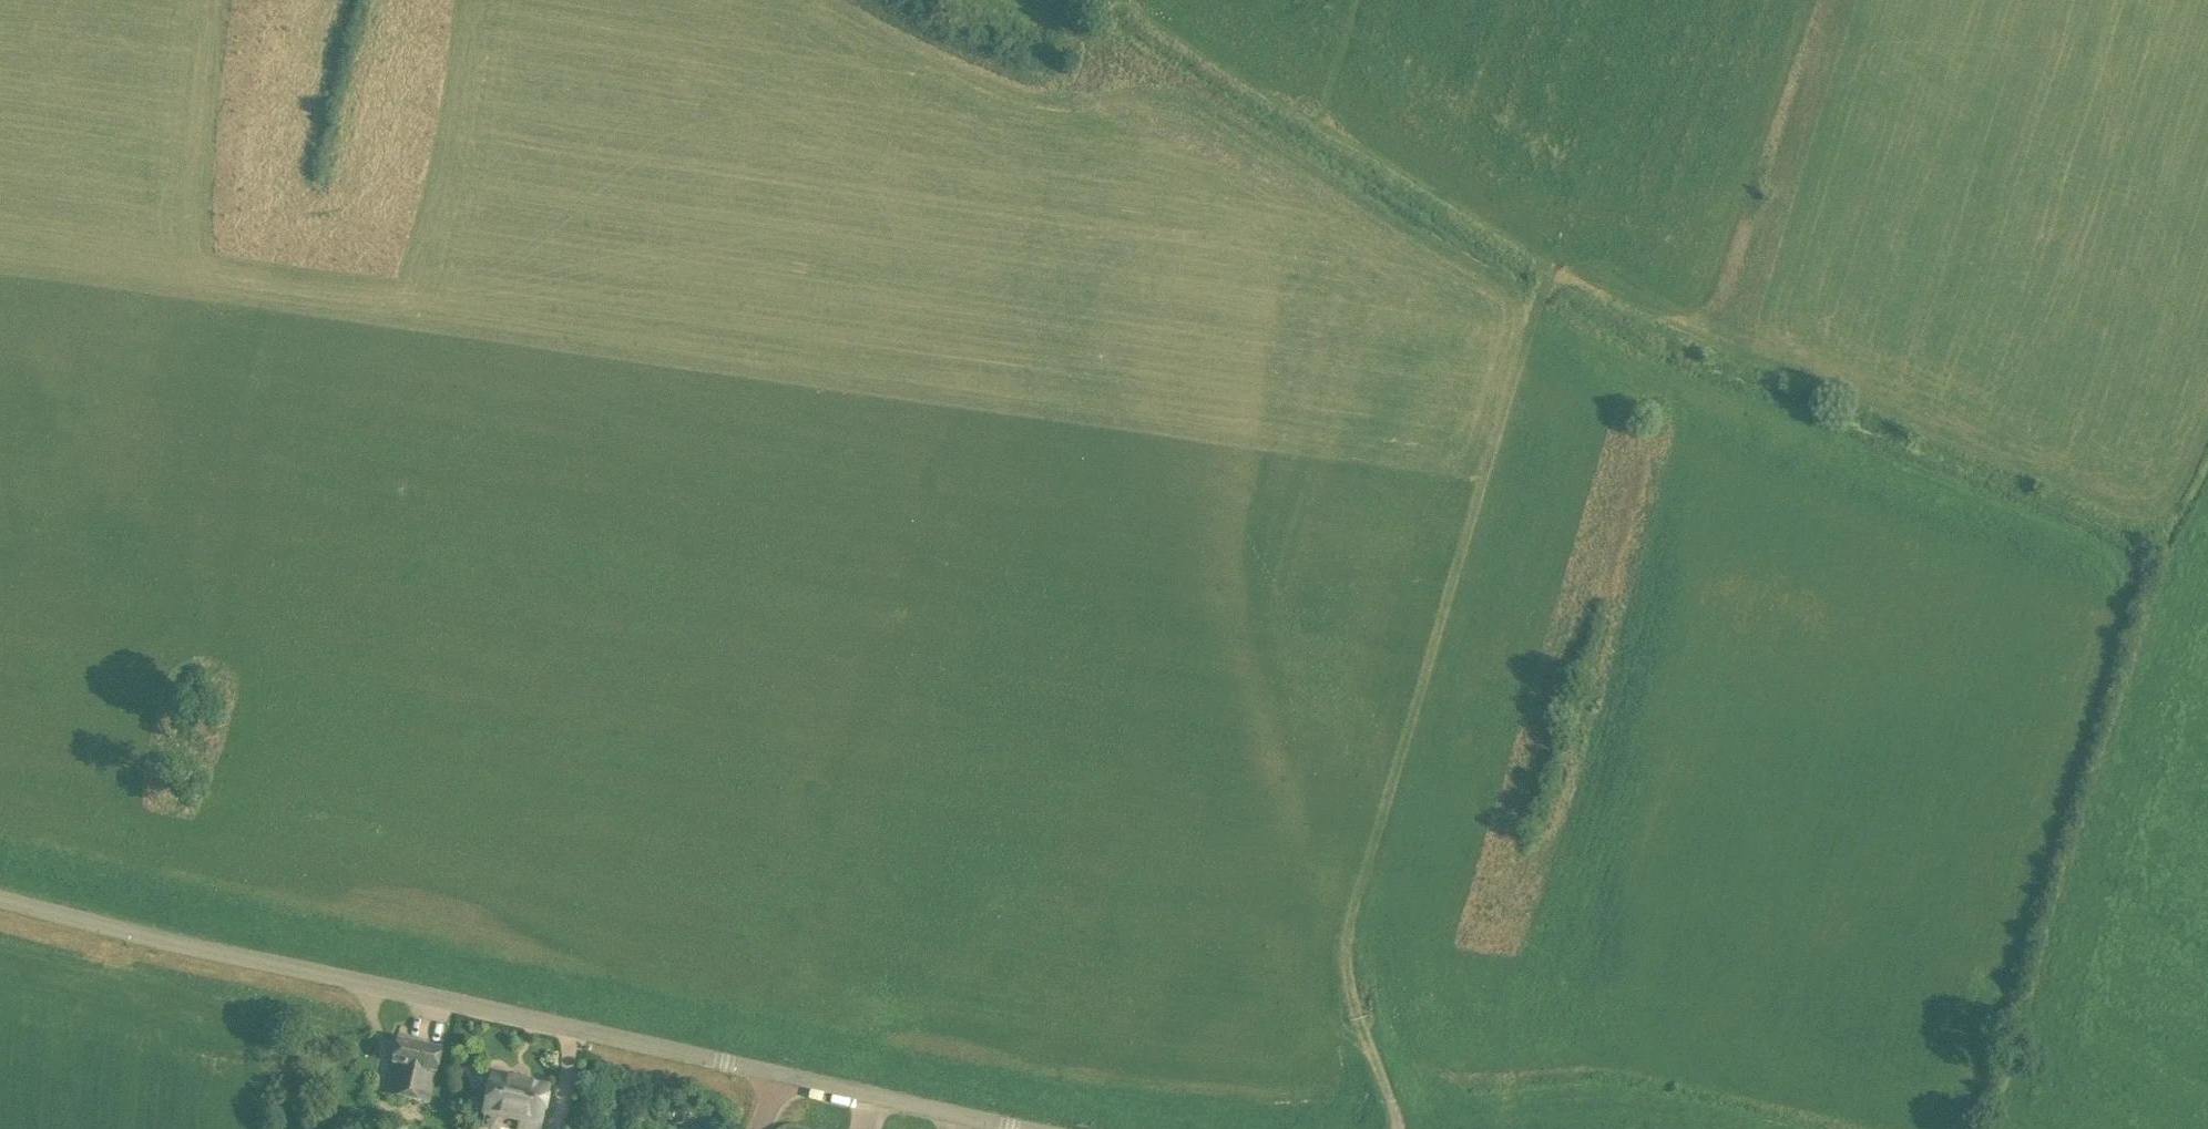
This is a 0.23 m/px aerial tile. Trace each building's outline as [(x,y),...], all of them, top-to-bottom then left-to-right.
[(429,1101),(436,1070),(441,1048),(397,1038),(392,1061),(393,1061),(387,1092),(429,1101)] [(491,1128),(536,1128),(546,1087),(492,1075),(480,1127),(491,1128)]
